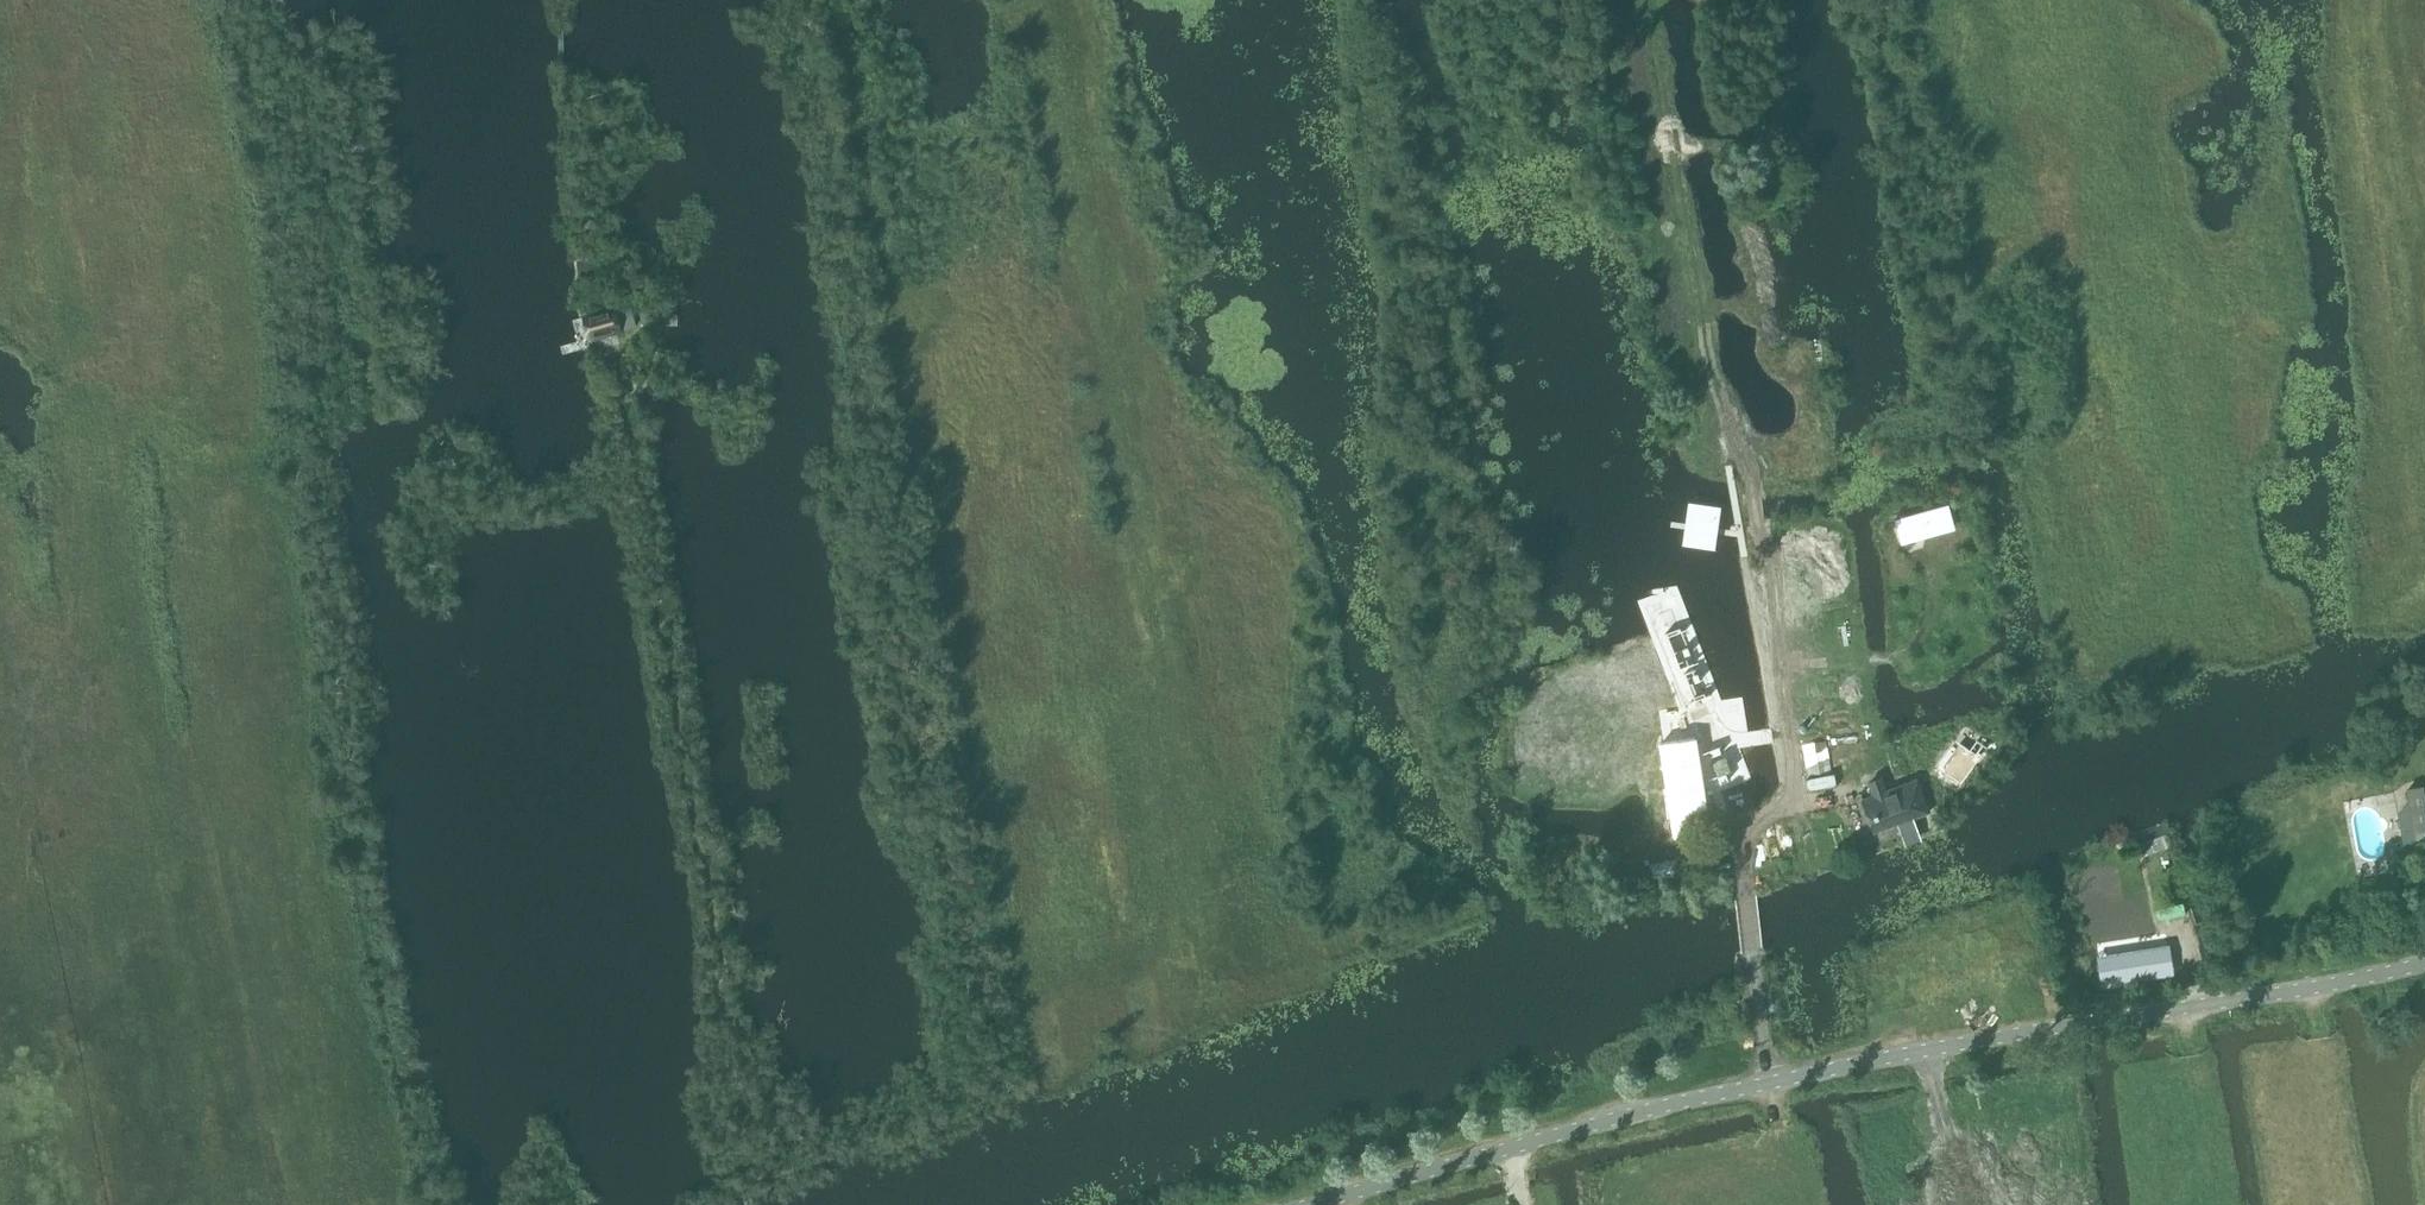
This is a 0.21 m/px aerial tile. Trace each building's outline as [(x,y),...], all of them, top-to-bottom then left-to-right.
[(637,328),(632,308),(615,312),(614,310),(584,319),(590,341),(637,328)] [(1716,529),(1719,511),(1692,506),(1689,524),(1716,529)] [(1948,509),(1899,523),(1904,541),(1953,527),(1948,509)] [(1684,706),(1663,713),(1681,833),(1705,828),(1700,795),(1752,781),(1739,749),(1773,745),(1770,731),(1748,733),(1741,698),(1722,700),(1682,604),(1677,587),(1638,602),(1684,706)] [(1965,726),(1936,767),(1961,786),(1991,744),(1965,726)] [(1873,797),(1863,800),(1875,832),(1897,824),(1903,840),(1920,834),(1914,818),(1930,812),(1918,779),(1887,791),(1882,778),(1868,784),(1873,797)] [(2407,789),(2419,852),(2424,851),(2424,786),(2407,789)] [(2129,950),(2118,953),(2122,971),(2151,963),(2148,953),(2131,957),(2129,950)]
